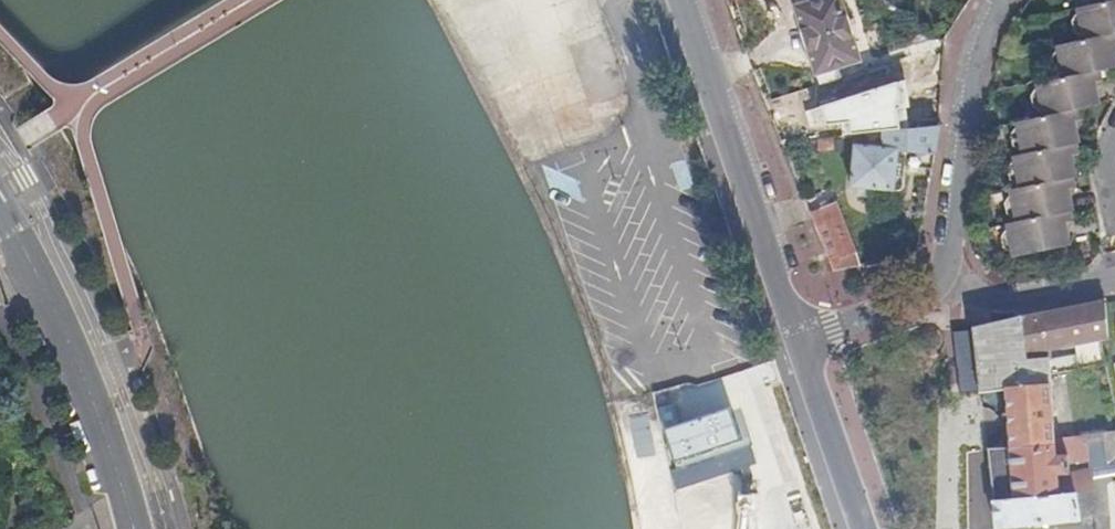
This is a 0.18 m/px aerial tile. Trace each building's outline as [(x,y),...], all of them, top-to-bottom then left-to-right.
[(797,9),(804,30),(803,36),(807,52),(812,55),(822,87),(844,80),(841,69),(861,63),(845,11),(851,9),(848,0),(825,0),(797,9)] [(1105,4),(1078,10),(1080,21),(1073,23),(1075,34),(1083,39),(1085,42),(1114,36),(1114,2),(1105,4)] [(549,22),(562,69),(612,55),(599,9),(549,22)] [(1085,42),(1058,48),(1060,58),(1053,60),(1055,71),(1064,77),(1064,79),(1103,71),(1114,68),(1114,36),(1085,42)] [(552,83),(560,109),(626,89),(618,63),(552,83)] [(898,70),(802,102),(806,129),(842,122),(841,132),(903,122),(898,70)] [(1103,71),(1064,79),(1037,85),(1039,95),(1031,97),(1034,107),(1044,114),(1044,116),(1080,108),(1101,104),(1097,83),(1104,81),(1103,71)] [(1080,108),(1044,116),(1016,123),(1019,134),(1013,137),(1014,148),(1024,154),(1024,156),(1077,144),(1081,143),(1076,122),(1082,120),(1080,108)] [(908,169),(934,171),(940,129),(859,138),(854,190),(897,194),(906,191),(908,169)] [(1077,144),(1024,156),(1014,159),(1016,168),(1009,170),(1012,180),(1021,187),(1021,189),(1075,177),(1078,176),(1073,155),(1080,153),(1077,144)] [(1075,177),(1021,189),(1010,191),(1013,201),(1006,204),(1008,214),(1017,219),(1017,223),(1071,211),(1075,210),(1070,188),(1077,187),(1075,177)] [(844,260),(859,255),(838,206),(824,212),(844,260)] [(1071,211),(1017,223),(1007,225),(1009,235),(1003,236),(1005,248),(1013,253),(1014,258),(1071,245),(1067,222),(1073,220),(1071,211)] [(980,364),(984,394),(1011,391),(1052,387),(1051,376),(1107,364),(1105,354),(1067,362),(1067,359),(1051,363),(1050,350),(1103,340),(1098,306),(1026,321),(1025,319),(976,329),(980,364)] [(651,394),(675,494),(713,485),(712,480),(752,470),(756,490),(779,485),(759,401),(760,401),(756,385),(771,381),(768,366),(651,394)] [(1011,391),(1015,450),(1056,447),(1055,440),(1057,440),(1052,387),(1011,391)] [(645,419),(633,420),(635,453),(647,452),(645,419)] [(997,503),(1097,494),(1095,481),(1094,471),(1107,469),(1114,462),(1114,433),(1078,439),(1077,436),(1057,440),(1055,440),(1056,447),(1015,450),(991,451),(995,482),(997,503)] [(1097,515),(1097,494),(997,503),(1000,528),(1021,528),(1083,523),(1083,517),(1097,515)]
